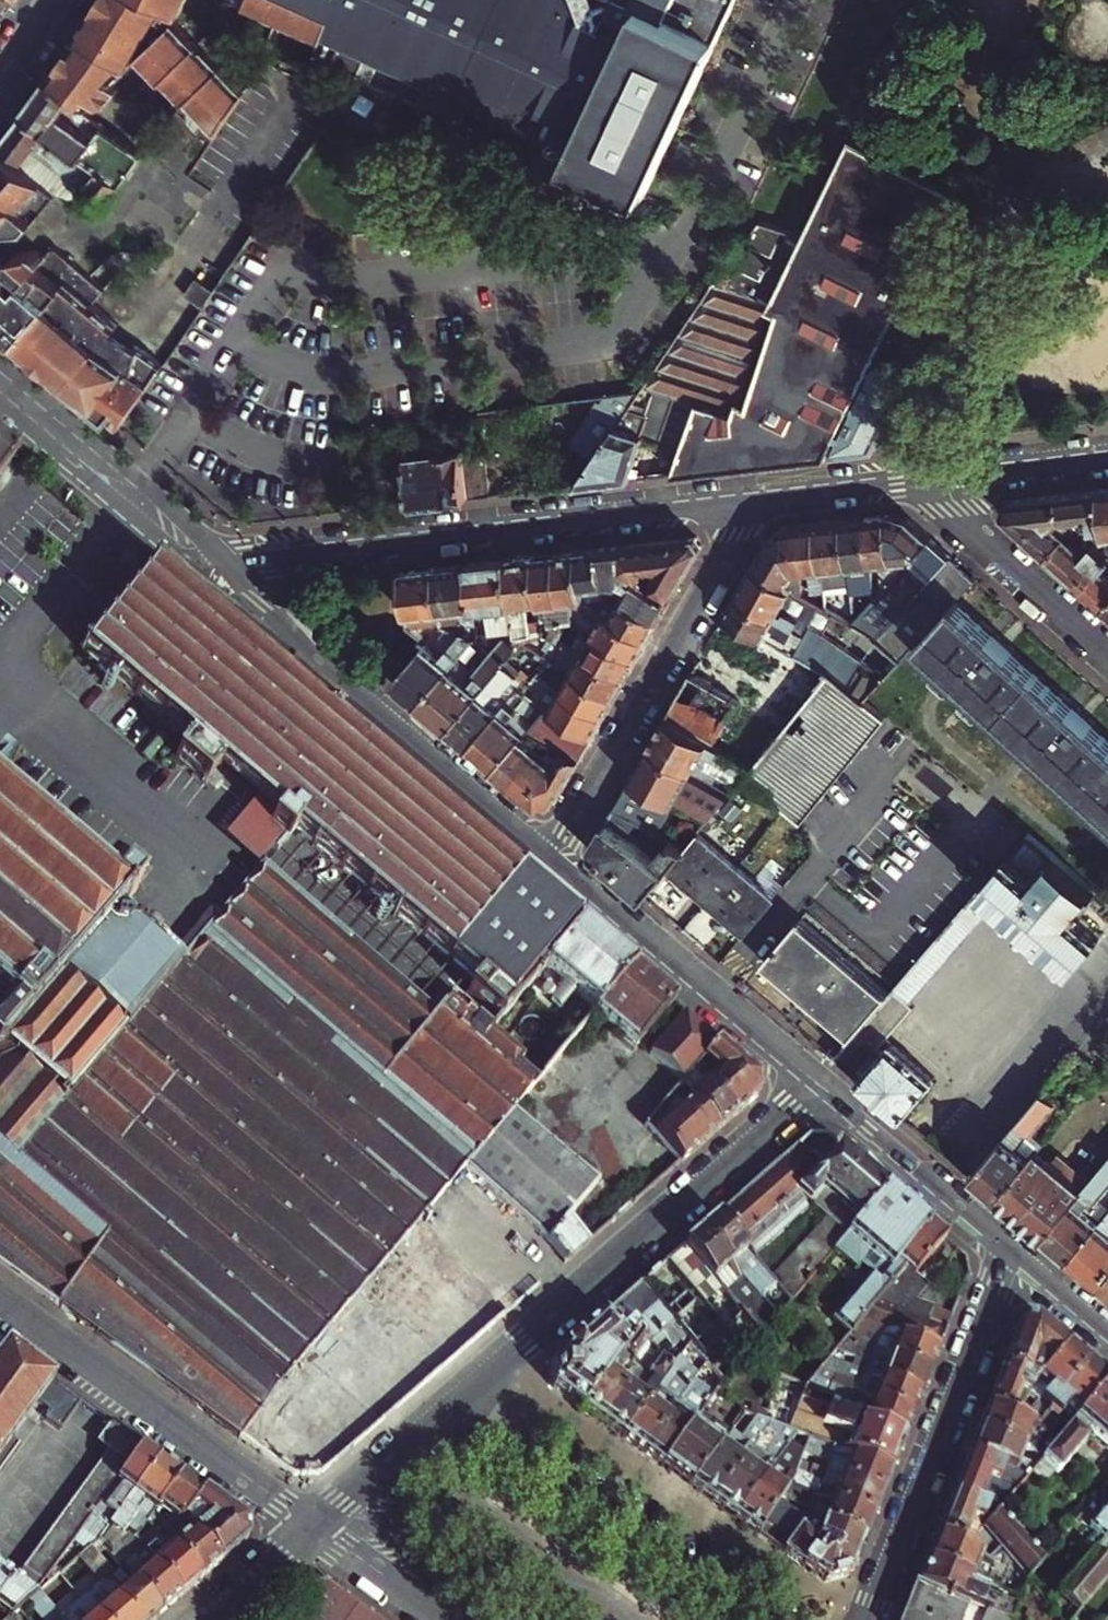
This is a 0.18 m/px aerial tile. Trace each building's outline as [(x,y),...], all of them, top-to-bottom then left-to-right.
[(82,33),(84,39),(123,63),(124,62),(131,66),(138,59),(189,113),(188,121),(200,133),(206,131),(214,139),(246,93),(168,12),(170,8),(181,13),(187,0),(102,0),(82,33)] [(323,38),(333,14),(304,0),(250,0),(248,5),(323,38)] [(333,14),(323,38),(317,50),(364,72),(340,109),(378,125),(394,88),(648,195),(737,0),(304,0),(333,14)] [(84,39),(82,33),(76,42),(71,49),(117,85),(131,66),(124,62),(123,63),(84,39)] [(71,49),(51,78),(75,95),(72,101),(84,110),(86,106),(110,102),(122,88),(117,85),(71,49)] [(25,112),(120,186),(144,154),(104,127),(104,126),(84,110),(72,101),(75,95),(51,78),(25,112)] [(120,186),(25,112),(0,144),(0,146),(55,191),(72,205),(84,190),(104,207),(120,186)] [(877,356),(900,308),(957,192),(852,137),(805,233),(762,221),(744,241),(714,285),(771,306),(759,343),(735,416),(699,403),(684,448),(674,474),(828,455),(858,394),(877,356)] [(28,224),(55,191),(0,146),(0,230),(28,224)] [(73,381),(117,328),(122,322),(97,301),(109,287),(57,243),(48,253),(43,249),(41,248),(20,250),(9,264),(6,267),(4,265),(0,266),(0,320),(73,381)] [(0,257),(0,266),(4,265),(6,267),(9,264),(0,257)] [(199,275),(187,292),(205,305),(217,287),(199,275)] [(679,395),(699,403),(735,416),(759,343),(771,306),(714,285),(659,366),(647,383),(658,387),(653,403),(650,414),(644,435),(663,441),(679,395)] [(150,342),(171,356),(205,305),(187,292),(185,291),(150,342)] [(896,365),(877,356),(858,394),(893,411),(912,372),(910,371),(933,323),(908,312),(900,328),(912,334),(896,365)] [(138,341),(117,328),(73,381),(93,398),(124,359),(125,360),(138,341)] [(93,398),(124,424),(167,361),(138,341),(125,360),(124,359),(93,398)] [(658,387),(647,383),(642,390),(638,396),(653,403),(658,387)] [(893,411),(858,394),(828,455),(872,450),(875,448),(893,411)] [(663,441),(684,448),(699,403),(679,395),(663,441)] [(630,479),(644,435),(650,414),(631,406),(579,485),(630,479)] [(0,435),(0,473),(19,451),(0,435)] [(481,464),(486,463),(484,449),(462,451),(468,499),(485,497),(481,464)] [(468,499),(462,451),(391,460),(396,507),(468,499)] [(485,497),(490,496),(486,463),(481,464),(485,497)] [(1105,526),(1102,490),(1061,495),(1061,516),(1075,515),(1076,528),(1082,527),(1083,534),(1097,533),(1096,527),(1105,526)] [(1005,517),(1048,556),(1067,535),(1071,539),(1075,534),(1083,534),(1082,527),(1076,528),(1075,515),(1061,516),(1061,495),(1010,501),(1005,517)] [(893,513),(889,514),(893,562),(904,560),(905,568),(932,538),(909,518),(893,513)] [(893,562),(889,514),(867,517),(872,564),(880,564),(883,590),(874,591),(875,600),(895,579),(893,562)] [(867,517),(846,519),(850,566),(859,566),(864,613),(875,600),(874,591),(872,564),(867,517)] [(850,566),(846,519),(818,523),(823,570),(833,569),(834,576),(839,575),(843,611),(855,610),(850,566)] [(818,523),(796,525),(801,571),(810,571),(812,594),(825,593),(823,570),(818,523)] [(771,536),(755,566),(794,589),(797,583),(792,580),(797,572),(801,571),(796,525),(787,526),(771,536)] [(1048,556),(1077,582),(1104,550),(1094,542),(1086,552),(1071,539),(1067,535),(1048,556)] [(698,537),(668,540),(665,568),(655,567),(648,584),(673,598),(703,546),(698,537)] [(932,538),(905,568),(895,579),(875,600),(864,613),(856,621),(853,624),(878,639),(952,557),(932,538)] [(628,572),(636,576),(648,584),(655,567),(665,568),(668,540),(626,545),(628,572)] [(629,587),(636,576),(628,572),(626,545),(602,548),(606,585),(623,585),(626,585),(629,587)] [(602,548),(580,551),(585,599),(586,605),(598,604),(596,586),(606,585),(602,548)] [(1107,605),(1107,554),(1107,553),(1104,550),(1077,582),(1105,608),(1107,605)] [(585,599),(580,551),(557,553),(566,622),(573,621),(574,621),(577,620),(575,601),(585,599)] [(566,622),(557,553),(536,556),(541,601),(543,625),(552,624),(553,631),(549,636),(554,634),(559,637),(561,633),(563,634),(566,628),(566,622)] [(541,601),(536,556),(508,559),(514,604),(516,625),(518,644),(525,643),(526,642),(521,603),(541,601)] [(952,557),(878,639),(902,660),(919,641),(958,598),(976,578),(952,557)] [(482,608),(514,604),(508,559),(470,564),(475,609),(482,608)] [(284,839),(293,828),(469,977),(383,1079),(473,1157),(514,1110),(539,1080),(519,1063),(524,1057),(491,1029),(544,967),(579,926),(152,563),(80,649),(189,742),(175,758),(205,784),(220,767),(276,816),(268,825),(284,839)] [(437,568),(442,611),(462,609),(465,631),(478,633),(475,609),(470,564),(437,568)] [(829,673),(831,670),(832,669),(867,698),(902,660),(878,639),(853,624),(844,618),(794,589),(755,566),(738,595),(805,635),(794,653),(829,673)] [(442,611),(437,568),(404,572),(409,615),(420,613),(431,641),(439,632),(444,627),(442,611)] [(623,598),(624,599),(660,620),(673,598),(648,584),(636,576),(629,587),(623,598)] [(738,595),(727,614),(767,637),(774,625),(778,628),(777,630),(790,638),(784,647),(794,653),(805,635),(738,595)] [(958,598),(919,641),(1107,812),(1107,733),(958,598)] [(660,620),(624,599),(619,607),(607,600),(603,601),(599,610),(650,638),(660,620)] [(596,633),(639,658),(650,638),(599,610),(591,605),(587,613),(587,618),(600,625),(596,633)] [(843,611),(844,618),(853,624),(856,621),(855,610),(843,611)] [(651,748),(634,777),(707,821),(745,775),(791,719),(829,673),(794,653),(784,647),(767,637),(727,614),(668,718),(713,743),(737,700),(746,706),(730,736),(748,747),(739,759),(736,757),(718,787),(651,748)] [(561,633),(559,637),(628,677),(639,658),(596,633),(591,642),(568,629),(573,621),(566,622),(566,628),(563,634),(561,633)] [(451,666),(418,704),(449,730),(519,648),(518,644),(516,625),(501,626),(501,629),(492,630),(493,635),(507,634),(475,672),(477,674),(470,682),(451,666)] [(445,636),(451,628),(444,627),(439,632),(445,636)] [(394,683),(418,704),(451,666),(478,633),(465,631),(458,629),(446,643),(452,649),(443,660),(427,646),(394,683)] [(574,671),(617,696),(628,677),(559,637),(554,634),(549,636),(545,637),(537,649),(541,652),(551,657),(556,651),(573,660),(576,656),(581,659),(574,671)] [(519,648),(449,730),(470,748),(501,712),(493,705),(501,696),(511,687),(533,661),(541,652),(537,649),(525,643),(518,644),(519,648)] [(541,652),(533,661),(543,669),(546,665),(551,658),(551,657),(541,652)] [(607,714),(617,696),(574,671),(567,683),(563,680),(566,676),(546,665),(543,669),(538,675),(607,714)] [(887,717),(831,670),(829,673),(791,719),(745,775),(801,820),(887,717)] [(560,695),(552,708),(596,733),(607,714),(538,675),(531,685),(553,698),(556,693),(560,695)] [(530,729),(549,706),(526,690),(522,687),(501,712),(470,748),(495,770),(523,737),(530,729)] [(568,750),(582,758),(596,733),(552,708),(549,706),(530,729),(542,736),(546,738),(551,741),(556,743),(568,750)] [(736,757),(713,743),(668,718),(651,748),(718,787),(736,757)] [(511,784),(540,751),(535,746),(523,737),(495,770),(511,784)] [(555,804),(582,758),(568,750),(556,764),(527,797),(539,807),(555,804)] [(527,797),(556,764),(546,756),(540,751),(511,784),(527,797)] [(240,1438),(276,1388),(420,1219),(466,1166),(473,1157),(383,1079),(436,1015),(262,864),(176,964),(115,915),(135,892),(118,875),(112,886),(0,796),(0,997),(8,1004),(0,1016),(0,1264),(240,1438)] [(660,858),(663,855),(636,834),(642,824),(616,809),(609,820),(642,844),(660,858)] [(598,856),(617,873),(636,851),(642,844),(609,820),(595,844),(598,856)] [(684,849),(669,867),(707,900),(744,932),(774,897),(698,832),(684,849)] [(1055,854),(1031,834),(1013,854),(1037,874),(1055,854)] [(636,851),(617,873),(645,896),(669,867),(684,849),(674,843),(663,855),(660,858),(642,844),(636,851)] [(1081,914),(1099,892),(1055,854),(1037,874),(1013,854),(983,888),(1075,969),(1104,934),(1081,914)] [(970,904),(896,989),(910,1001),(983,916),(970,904)] [(855,1038),(890,997),(804,921),(767,962),(855,1038)] [(597,1012),(632,971),(579,926),(544,967),(565,985),(577,995),(597,1012)] [(597,1012),(593,1017),(634,1051),(671,1005),(632,971),(597,1012)] [(577,995),(565,985),(550,1003),(561,1013),(577,995)] [(837,1060),(904,1117),(937,1078),(888,1035),(914,1005),(910,1001),(896,989),(890,997),(855,1038),(837,1060)] [(716,1043),(683,1015),(650,1054),(683,1083),(692,1072),(716,1043)] [(692,1072),(697,1076),(708,1064),(718,1076),(705,1086),(733,1118),(758,1096),(758,1079),(716,1043),(692,1072)] [(1066,1085),(1085,1062),(1076,1055),(974,1177),(999,1198),(1042,1147),(1046,1142),(1034,1132),(1071,1089),(1066,1085)] [(680,1087),(717,1131),(733,1118),(705,1086),(704,1085),(697,1091),(690,1084),(697,1076),(692,1072),(683,1083),(680,1087)] [(672,1117),(699,1147),(717,1131),(680,1087),(668,1101),(670,1102),(675,1102),(676,1100),(681,1106),(683,1106),(684,1107),(672,1117)] [(651,1129),(650,1131),(679,1164),(699,1147),(672,1117),(664,1107),(655,1117),(662,1126),(657,1130),(656,1129),(651,1129)] [(550,1242),(567,1221),(598,1184),(514,1110),(473,1157),(466,1166),(550,1242)] [(1107,1162),(1107,1131),(1091,1151),(1084,1144),(1077,1145),(1064,1159),(1059,1155),(1056,1159),(1042,1147),(999,1198),(1045,1237),(1107,1162)] [(846,1234),(886,1187),(826,1135),(809,1135),(716,1217),(752,1257),(811,1204),(846,1234)] [(1045,1237),(1070,1259),(1107,1214),(1107,1162),(1045,1237)] [(928,1223),(886,1187),(846,1234),(834,1249),(856,1268),(860,1264),(872,1274),(834,1319),(851,1332),(860,1320),(876,1302),(883,1293),(903,1268),(895,1261),(928,1223)] [(1070,1259),(1098,1283),(1107,1271),(1107,1214),(1070,1259)] [(752,1257),(716,1217),(701,1230),(759,1297),(774,1282),(752,1257)] [(504,1316),(420,1219),(276,1388),(240,1438),(293,1476),(321,1475),(504,1316)] [(588,1244),(567,1221),(550,1242),(567,1262),(588,1244)] [(903,1268),(883,1293),(890,1300),(914,1273),(944,1238),(928,1223),(895,1261),(903,1268)] [(759,1297),(701,1230),(684,1245),(730,1298),(735,1294),(758,1321),(762,1318),(770,1310),(759,1297)] [(743,1355),(720,1328),(664,1263),(639,1285),(684,1337),(688,1342),(721,1380),(743,1355)] [(1098,1283),(1107,1291),(1107,1271),(1098,1283)] [(876,1302),(945,1329),(951,1314),(912,1299),(926,1283),(914,1273),(890,1300),(883,1293),(876,1302)] [(639,1285),(601,1318),(618,1337),(635,1323),(640,1328),(649,1321),(660,1333),(658,1335),(670,1348),(678,1341),(684,1337),(639,1285)] [(860,1320),(937,1351),(945,1329),(876,1302),(860,1320)] [(770,1310),(762,1318),(768,1325),(776,1317),(770,1310)] [(1067,1343),(1036,1317),(1020,1320),(1002,1366),(1025,1375),(1033,1358),(1046,1368),(1067,1343)] [(554,1388),(582,1408),(635,1332),(645,1343),(647,1345),(658,1335),(660,1333),(649,1321),(640,1328),(635,1323),(618,1337),(601,1318),(553,1361),(554,1388)] [(928,1374),(937,1351),(860,1320),(851,1332),(875,1343),(871,1352),(928,1374)] [(582,1408),(602,1422),(638,1370),(631,1364),(637,1355),(645,1343),(635,1332),(582,1408)] [(684,1337),(678,1341),(684,1348),(688,1342),(684,1337)] [(863,1373),(920,1395),(928,1374),(871,1352),(853,1345),(851,1350),(845,1348),(847,1342),(844,1341),(835,1351),(866,1363),(863,1373)] [(1088,1361),(1067,1343),(1046,1368),(1036,1380),(1047,1390),(1040,1399),(1039,1398),(1027,1412),(1019,1409),(1014,1417),(1027,1422),(1034,1425),(1088,1361)] [(0,1344),(0,1453),(31,1410),(60,1430),(80,1402),(0,1344)] [(602,1422),(621,1436),(669,1370),(652,1351),(648,1357),(656,1363),(646,1375),(638,1370),(602,1422)] [(631,1364),(638,1370),(645,1361),(637,1355),(631,1364)] [(1033,1358),(1025,1375),(1036,1380),(1046,1368),(1033,1358)] [(846,1369),(847,1367),(828,1359),(825,1364),(839,1369),(840,1367),(846,1369)] [(1034,1425),(1045,1434),(1055,1442),(1059,1438),(1051,1430),(1062,1418),(1058,1414),(1065,1406),(1077,1416),(1107,1380),(1107,1378),(1088,1361),(1034,1425)] [(912,1416),(920,1395),(863,1373),(847,1367),(846,1369),(840,1367),(839,1369),(825,1364),(820,1369),(858,1384),(855,1394),(912,1416)] [(669,1370),(621,1436),(641,1450),(675,1403),(696,1374),(682,1365),(675,1374),(669,1370)] [(1019,1409),(1036,1380),(1025,1375),(1002,1366),(987,1406),(1014,1417),(1019,1409)] [(903,1438),(912,1416),(855,1394),(814,1377),(806,1387),(801,1399),(828,1409),(903,1438)] [(641,1450),(661,1465),(703,1406),(715,1390),(715,1389),(701,1379),(681,1407),(675,1403),(641,1450)] [(1107,1449),(1107,1380),(1077,1416),(1059,1438),(1055,1442),(1052,1446),(1047,1452),(1036,1465),(1027,1475),(1021,1483),(1033,1493),(1041,1484),(1045,1488),(1087,1439),(1084,1436),(1088,1432),(1107,1449)] [(703,1406),(661,1465),(690,1485),(727,1432),(704,1415),(706,1412),(706,1408),(703,1406)] [(1014,1417),(987,1406),(977,1429),(1023,1447),(1038,1453),(1039,1449),(1042,1441),(1022,1433),(1027,1422),(1014,1417)] [(903,1438),(828,1409),(821,1425),(844,1434),(840,1443),(836,1441),(833,1449),(890,1471),(903,1438)] [(690,1485),(712,1501),(734,1470),(750,1447),(764,1427),(768,1423),(753,1417),(738,1438),(728,1431),(727,1432),(690,1485)] [(734,1470),(712,1501),(734,1517),(772,1463),(789,1440),(793,1433),(768,1423),(764,1427),(772,1430),(773,1435),(760,1454),(750,1447),(734,1470)] [(141,1447),(111,1425),(100,1442),(110,1449),(129,1464),(141,1447)] [(1023,1447),(977,1429),(968,1452),(1027,1475),(1036,1465),(1019,1457),(1023,1447)] [(772,1463),(734,1517),(756,1533),(775,1501),(778,1496),(786,1483),(793,1470),(797,1461),(801,1452),(806,1438),(793,1433),(789,1440),(794,1444),(779,1468),(772,1463)] [(1055,1442),(1045,1434),(1042,1441),(1052,1446),(1055,1442)] [(833,1449),(806,1438),(801,1452),(827,1462),(823,1471),(881,1494),(890,1471),(833,1449)] [(1042,1441),(1039,1449),(1047,1452),(1052,1446),(1042,1441)] [(129,1464),(100,1505),(105,1509),(96,1522),(106,1529),(109,1525),(158,1459),(141,1447),(129,1464)] [(91,1516),(100,1505),(129,1464),(110,1449),(71,1502),(91,1516)] [(968,1452),(952,1493),(977,1503),(988,1478),(1016,1489),(1021,1483),(1027,1475),(968,1452)] [(158,1459),(109,1525),(121,1533),(135,1515),(146,1523),(148,1520),(151,1516),(181,1476),(158,1459)] [(872,1518),(881,1494),(823,1471),(819,1480),(793,1470),(786,1483),(872,1518)] [(181,1476),(151,1516),(155,1521),(159,1516),(158,1515),(163,1510),(177,1520),(178,1519),(184,1519),(188,1515),(191,1510),(204,1492),(181,1476)] [(863,1541),(872,1518),(786,1483),(778,1496),(807,1508),(804,1517),(863,1541)] [(204,1520),(193,1530),(221,1562),(248,1539),(246,1523),(204,1492),(191,1510),(204,1520)] [(952,1493),(936,1533),(961,1542),(971,1519),(981,1523),(983,1518),(989,1521),(992,1516),(988,1514),(990,1508),(977,1503),(952,1493)] [(850,1574),(863,1541),(804,1517),(793,1513),(775,1501),(756,1533),(773,1545),(782,1533),(790,1540),(782,1552),(824,1582),(850,1574)] [(91,1516),(71,1502),(14,1581),(34,1596),(38,1592),(37,1591),(90,1518),(91,1516)] [(1089,1525),(1104,1537),(1107,1533),(1107,1502),(1089,1525)] [(100,1505),(91,1516),(90,1518),(96,1522),(105,1509),(100,1505)] [(997,1511),(990,1508),(988,1514),(992,1516),(997,1511)] [(1044,1558),(997,1511),(992,1516),(989,1521),(968,1545),(976,1553),(986,1560),(998,1547),(1028,1577),(1044,1558)] [(151,1516),(148,1520),(153,1526),(157,1523),(155,1521),(151,1516)] [(971,1519),(961,1542),(968,1545),(989,1521),(983,1518),(981,1523),(971,1519)] [(200,1580),(221,1562),(193,1530),(187,1523),(184,1519),(178,1519),(177,1520),(169,1527),(165,1530),(164,1529),(159,1533),(171,1547),(200,1580)] [(120,1568),(160,1615),(181,1597),(152,1564),(144,1555),(135,1562),(118,1544),(126,1537),(121,1533),(109,1525),(106,1529),(97,1541),(120,1568)] [(926,1559),(989,1584),(1020,1596),(1025,1585),(1013,1579),(1015,1573),(986,1560),(976,1553),(968,1545),(961,1542),(936,1533),(926,1559)] [(132,1542),(136,1546),(141,1542),(137,1538),(132,1542)] [(160,1615),(120,1568),(114,1573),(90,1547),(78,1558),(132,1619),(154,1619),(160,1615)] [(152,1564),(181,1597),(200,1580),(171,1547),(152,1564)] [(1028,1578),(1025,1585),(1020,1596),(1015,1607),(1010,1619),(1070,1619),(1107,1576),(1107,1555),(1105,1558),(1094,1549),(1048,1603),(1028,1578)] [(81,1602),(97,1619),(132,1619),(78,1558),(64,1569),(87,1596),(81,1602)] [(916,1585),(1006,1619),(1010,1619),(1015,1607),(985,1595),(989,1584),(926,1559),(916,1585)] [(9,1618),(13,1614),(25,1603),(34,1596),(14,1581),(0,1571),(0,1611),(9,1618)] [(286,1591),(295,1598),(326,1619),(381,1619),(320,1575),(303,1576),(286,1591)] [(81,1602),(75,1607),(51,1581),(39,1592),(63,1619),(97,1619),(81,1602)] [(916,1585),(902,1619),(1006,1619),(916,1585)] [(39,1592),(38,1592),(34,1596),(25,1603),(40,1619),(63,1619),(39,1592)]
